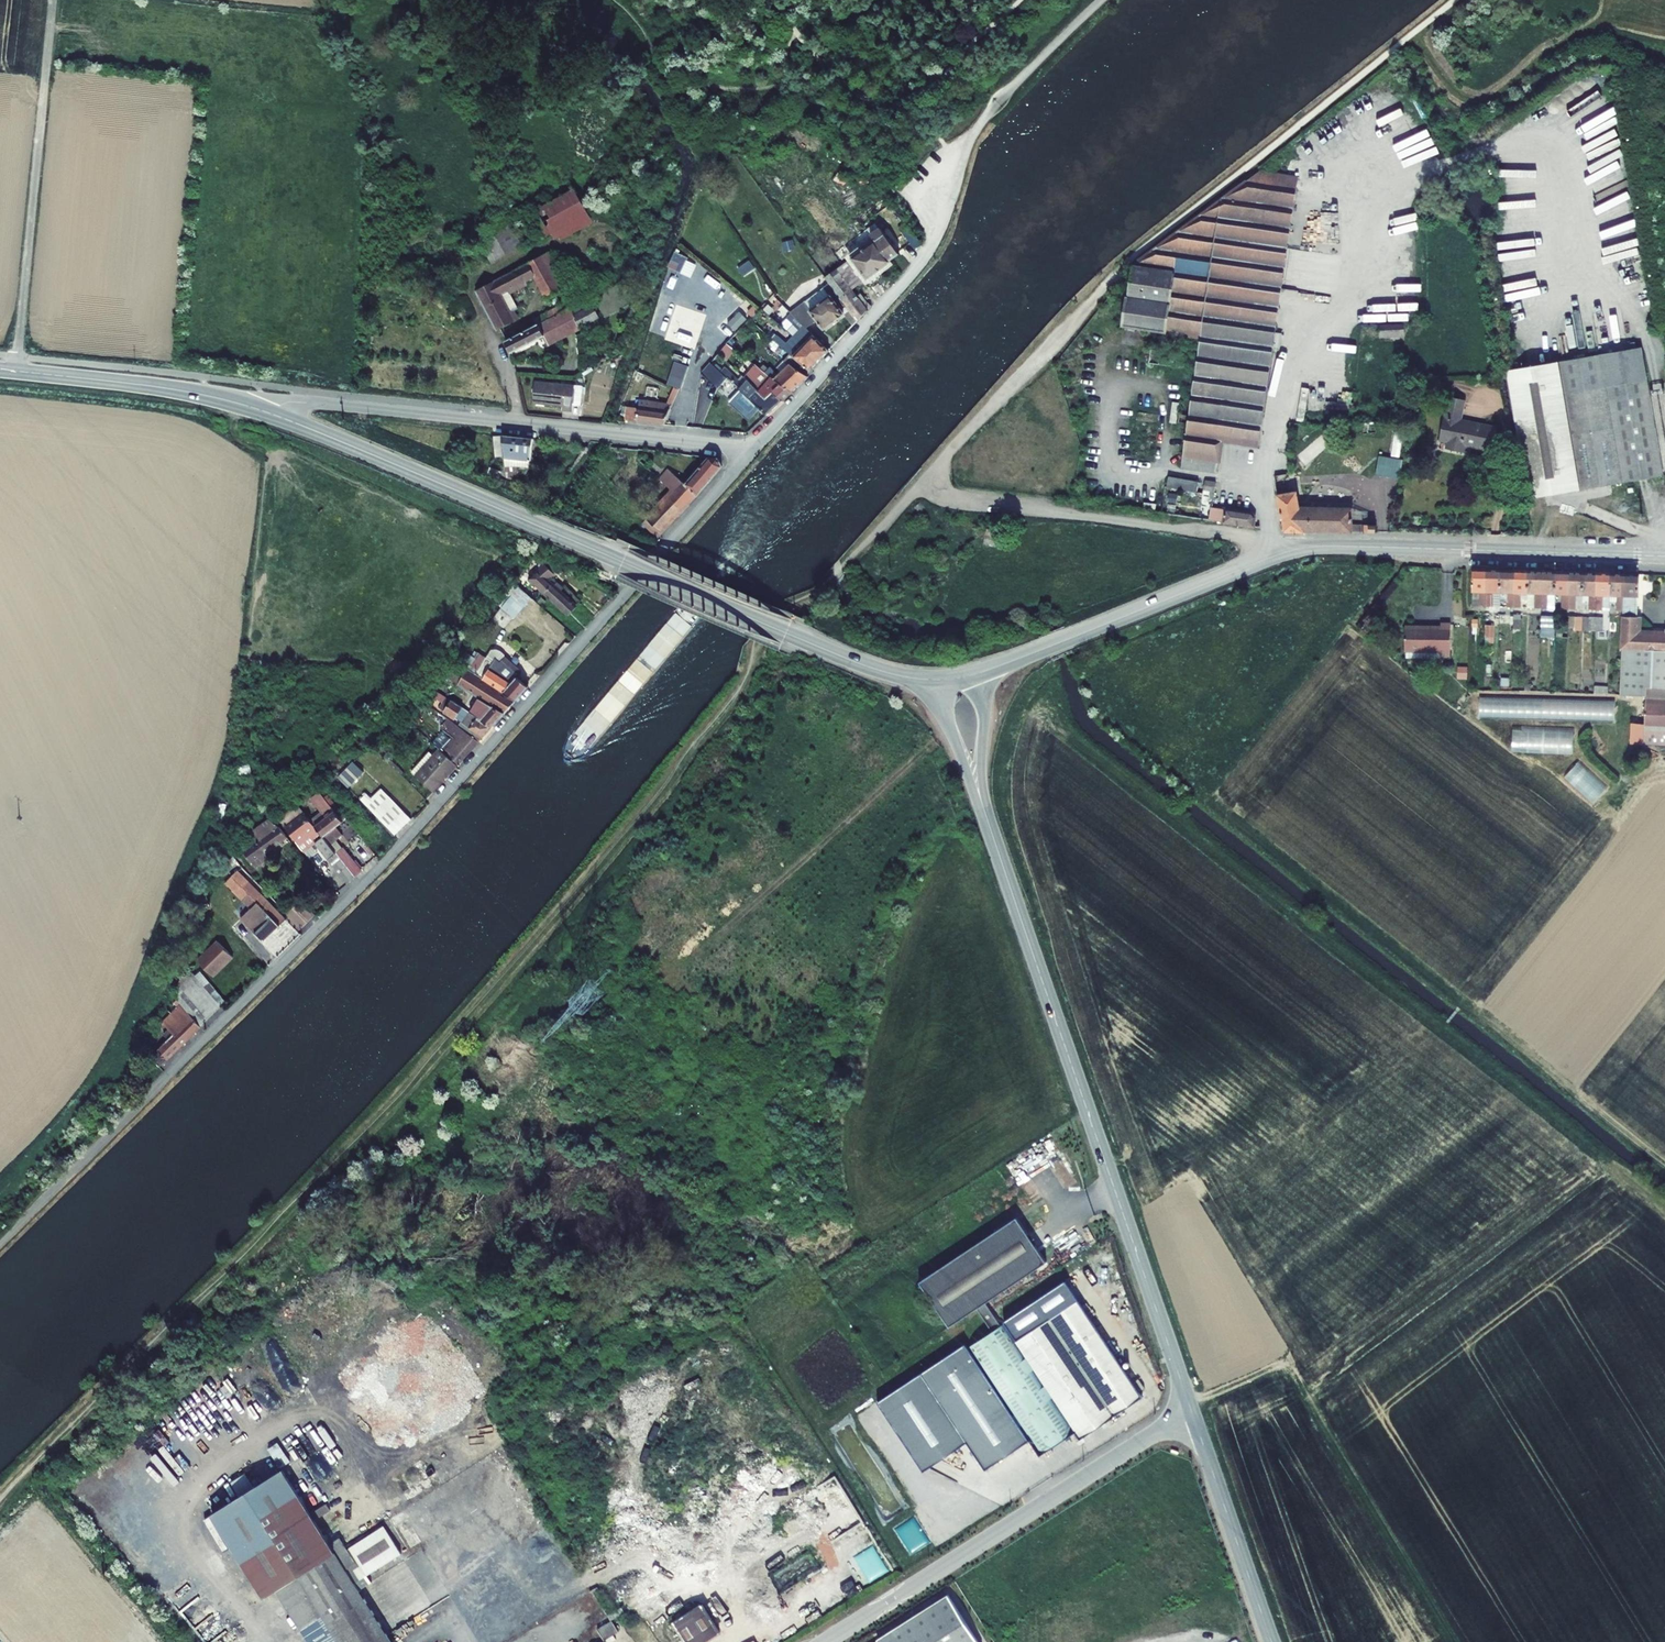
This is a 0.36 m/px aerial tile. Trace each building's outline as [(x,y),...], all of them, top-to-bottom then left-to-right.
[(1135,264),(1134,273),(1131,288),(1130,288),(1125,322),(1201,332),(1183,468),(1219,473),(1223,441),(1258,446),(1295,170),(1264,166),(1179,228),(1137,264),(1135,264)] [(594,222),(574,187),(538,208),(556,241),(560,240),(569,237),(594,222)] [(523,246),(507,217),(475,235),(491,263),(523,246)] [(899,228),(914,249),(921,244),(905,223),(899,228)] [(869,239),(872,237),(867,230),(841,249),(849,260),(872,243),(869,239)] [(872,243),(849,260),(825,277),(829,283),(849,310),(857,322),(872,306),(867,301),(861,293),(857,296),(852,290),(867,279),(867,280),(892,261),(891,260),(900,254),(885,234),(877,239),(875,241),(872,237),(869,239),(872,243)] [(534,277),(546,298),(569,286),(550,251),(528,264),(535,276),(534,277)] [(670,268),(682,271),(687,255),(674,252),(670,268)] [(476,291),(496,330),(516,320),(511,312),(515,310),(518,308),(510,294),(508,290),(526,281),(534,277),(535,276),(528,264),(476,291)] [(508,290),(510,294),(528,285),(526,281),(508,290)] [(844,315),(849,310),(829,283),(823,288),(829,296),(809,311),(816,321),(823,330),(844,315)] [(829,296),(823,288),(790,312),(791,313),(806,328),(816,321),(809,311),(829,296)] [(1418,308),(1418,292),(1398,291),(1398,308),(1418,308)] [(533,319),(536,325),(565,311),(561,304),(533,319)] [(571,308),(574,315),(581,311),(578,304),(571,308)] [(536,325),(505,341),(510,353),(544,336),(547,344),(599,317),(593,305),(581,311),(574,315),(571,308),(565,311),(536,325)] [(849,310),(844,315),(853,326),(857,322),(849,310)] [(793,336),(820,361),(829,351),(806,328),(791,313),(787,317),(793,324),(787,330),(793,336)] [(793,357),(810,371),(820,361),(793,336),(786,343),(781,338),(777,343),(793,357)] [(774,379),(792,392),(809,376),(806,375),(810,371),(793,357),(777,343),(774,341),(768,347),(789,365),(778,375),(762,359),(756,366),(774,379)] [(718,354),(725,360),(734,349),(727,344),(718,354)] [(1662,477),(1640,347),(1558,361),(1581,491),(1662,477)] [(762,359),(754,352),(748,360),(755,364),(756,366),(762,359)] [(1152,354),(1151,361),(1164,363),(1165,356),(1152,354)] [(1558,361),(1504,371),(1527,500),(1581,491),(1558,361)] [(674,362),(667,384),(681,389),(689,366),(674,362)] [(767,416),(783,401),(772,391),(771,392),(765,398),(747,380),(743,384),(739,380),(738,381),(724,367),(720,372),(710,362),(701,373),(717,388),(727,378),(767,416)] [(783,401),(792,392),(774,379),(756,366),(755,364),(749,371),(771,392),(772,391),(783,401)] [(747,380),(765,398),(771,392),(749,371),(744,377),(747,380)] [(562,410),(572,412),(573,403),(575,385),(535,381),(533,403),(562,406),(562,410)] [(573,403),(581,404),(583,386),(575,385),(573,403)] [(667,404),(672,405),(679,389),(675,387),(667,404)] [(1463,401),(1446,398),(1437,440),(1446,442),(1444,450),(1460,453),(1462,445),(1490,451),(1495,430),(1458,423),(1463,401)] [(627,407),(625,420),(664,425),(672,405),(667,404),(640,400),(639,408),(627,407)] [(532,461),(533,440),(503,436),(494,437),(496,456),(505,455),(506,478),(518,477),(517,466),(529,467),(531,461),(532,461)] [(722,467),(718,458),(709,457),(686,483),(682,481),(668,469),(659,479),(672,491),(642,524),(657,538),(697,495),(722,467)] [(1377,459),(1374,478),(1399,481),(1402,463),(1377,459)] [(1217,483),(1206,482),(1205,490),(1216,492),(1217,483)] [(606,496),(622,504),(627,494),(612,486),(606,496)] [(1303,528),(1302,506),(1301,491),(1282,491),(1282,517),(1285,517),(1285,530),(1303,531),(1303,528)] [(1214,506),(1212,520),(1253,526),(1254,520),(1251,511),(1214,506)] [(1303,528),(1351,531),(1364,532),(1378,533),(1378,525),(1352,523),(1353,509),(1302,506),(1303,528)] [(999,530),(987,528),(984,545),(996,546),(999,530)] [(561,565),(542,554),(540,559),(559,568),(561,565)] [(555,586),(557,583),(551,578),(559,568),(540,559),(539,560),(545,565),(538,571),(538,570),(529,580),(544,594),(553,584),(555,586)] [(1474,571),(1472,608),(1486,609),(1487,593),(1486,593),(1486,583),(1489,583),(1489,571),(1474,571)] [(1502,572),(1489,571),(1489,583),(1486,583),(1486,593),(1487,593),(1486,609),(1500,609),(1500,603),(1502,572)] [(1502,572),(1500,603),(1508,603),(1508,609),(1514,609),(1515,594),(1513,594),(1514,583),(1516,583),(1517,572),(1502,572)] [(1528,595),(1530,573),(1517,572),(1516,583),(1514,583),(1513,594),(1515,594),(1514,609),(1520,609),(1521,602),(1528,602),(1528,595)] [(1544,573),(1530,573),(1528,595),(1536,595),(1535,610),(1541,610),(1541,609),(1542,595),(1541,595),(1542,584),(1544,584),(1544,573)] [(1542,595),(1541,609),(1541,610),(1548,611),(1555,612),(1556,596),(1557,574),(1544,573),(1544,584),(1542,584),(1541,595),(1542,595)] [(1572,574),(1557,574),(1556,596),(1563,596),(1563,611),(1569,611),(1569,610),(1570,596),(1569,596),(1569,585),(1571,585),(1572,574)] [(1585,575),(1572,574),(1571,585),(1569,585),(1569,596),(1570,596),(1569,610),(1569,611),(1583,612),(1584,597),(1585,575)] [(1600,575),(1585,575),(1584,597),(1583,612),(1596,612),(1597,597),(1596,597),(1597,586),(1599,586),(1600,575)] [(1611,604),(1611,598),(1612,576),(1600,575),(1599,586),(1597,586),(1596,597),(1597,597),(1596,612),(1603,612),(1604,604),(1611,604)] [(1627,576),(1612,576),(1611,598),(1619,598),(1618,613),(1624,613),(1625,598),(1624,598),(1625,587),(1627,587),(1627,576)] [(1645,746),(1664,747),(1664,630),(1664,636),(1638,634),(1639,618),(1637,618),(1637,614),(1640,576),(1627,576),(1627,587),(1625,587),(1624,598),(1625,598),(1624,613),(1620,662),(1650,663),(1648,698),(1642,698),(1639,746),(1645,746)] [(513,594),(501,607),(513,617),(531,596),(516,583),(510,591),(513,594)] [(569,616),(577,606),(561,591),(563,589),(557,583),(555,586),(553,584),(544,594),(569,616)] [(1528,602),(1528,610),(1535,610),(1536,595),(1528,595),(1528,602)] [(578,603),(594,619),(602,609),(584,597),(578,603)] [(1541,618),(1540,639),(1553,639),(1555,619),(1541,618)] [(1574,630),(1574,632),(1582,633),(1583,619),(1575,619),(1574,630)] [(1596,620),(1583,619),(1582,633),(1595,633),(1596,620)] [(1596,620),(1595,633),(1603,634),(1603,620),(1596,620)] [(1443,627),(1408,624),(1407,649),(1408,649),(1408,656),(1430,658),(1430,651),(1441,652),(1441,657),(1450,657),(1452,624),(1443,623),(1443,627)] [(1494,626),(1485,626),(1485,638),(1489,638),(1489,643),(1493,643),(1494,626)] [(467,653),(462,660),(478,670),(475,674),(516,700),(528,686),(518,678),(520,676),(520,671),(504,657),(504,656),(501,652),(497,650),(492,650),(487,659),(478,653),(475,659),(467,653)] [(462,660),(459,663),(467,669),(475,674),(478,670),(462,660)] [(1650,663),(1620,662),(1618,697),(1642,698),(1648,698),(1650,663)] [(459,663),(446,677),(458,684),(467,669),(459,663)] [(1467,668),(1458,667),(1457,678),(1467,679),(1467,668)] [(480,698),(504,713),(516,700),(475,674),(467,669),(458,684),(480,698)] [(434,689),(425,702),(429,705),(436,697),(439,693),(434,689)] [(436,697),(443,702),(446,697),(439,693),(436,697)] [(1478,696),(1478,716),(1614,720),(1614,700),(1478,696)] [(461,722),(483,738),(492,727),(470,713),(446,697),(443,702),(440,707),(461,722)] [(470,713),(492,727),(504,713),(480,698),(470,713)] [(439,749),(457,765),(462,759),(463,760),(479,742),(458,726),(447,719),(442,725),(445,728),(432,743),(439,749)] [(458,726),(479,742),(483,738),(461,722),(458,726)] [(1511,752),(1572,754),(1573,728),(1512,726),(1511,752)] [(457,765),(439,749),(434,755),(430,752),(412,772),(433,792),(457,765)] [(348,787),(364,771),(353,762),(339,777),(348,787)] [(365,804),(374,813),(390,797),(382,789),(372,798),(365,804)] [(315,826),(327,842),(340,832),(336,827),(343,821),(319,791),(311,798),(322,811),(327,817),(315,826)] [(361,800),(365,804),(372,798),(367,794),(361,800)] [(395,835),(411,819),(390,797),(374,813),(395,835)] [(298,804),(278,819),(303,851),(315,841),(348,883),(355,877),(336,853),(327,842),(315,826),(310,820),(298,804)] [(310,820),(315,826),(327,817),(322,811),(310,820)] [(274,824),(269,820),(250,833),(257,843),(244,852),(255,867),(269,857),(265,852),(287,837),(279,827),(275,824),(274,824)] [(343,847),(336,853),(355,877),(355,878),(364,869),(356,859),(354,861),(343,847)] [(241,919),(263,942),(286,919),(237,870),(225,883),(251,909),(241,919)] [(301,927),(314,915),(301,902),(289,915),(301,927)] [(197,960),(213,976),(233,956),(217,940),(197,960)] [(201,1026),(221,1007),(195,976),(187,966),(174,994),(177,998),(201,1026)] [(221,1007),(226,1002),(200,971),(195,976),(221,1007)] [(188,1039),(201,1026),(177,998),(174,1001),(179,1008),(173,1014),(184,1026),(179,1030),(188,1039)] [(151,1058),(159,1067),(188,1039),(179,1030),(184,1026),(173,1014),(163,1023),(169,1029),(164,1034),(169,1039),(151,1058)] [(919,1283),(949,1328),(976,1310),(989,1329),(999,1322),(987,1304),(1047,1264),(1016,1219),(919,1283)] [(1018,1341),(1016,1342),(1076,1432),(1081,1439),(1144,1397),(1080,1300),(1018,1341)] [(1076,1432),(1016,1342),(1018,1341),(1006,1323),(1002,1326),(999,1322),(989,1329),(991,1332),(967,1348),(1029,1440),(1039,1456),(1076,1432)] [(967,1348),(965,1344),(877,1402),(923,1472),(967,1443),(985,1470),(1029,1440),(967,1348)] [(210,1409),(217,1420),(231,1412),(224,1401),(210,1409)] [(346,1566),(356,1560),(340,1535),(330,1541),(283,1468),(255,1486),(246,1471),(232,1480),(241,1495),(213,1513),(266,1596),(277,1589),(303,1629),(301,1630),(309,1641),(394,1641),(346,1566)] [(103,1537),(114,1529),(104,1515),(93,1523),(103,1537)] [(256,1593),(250,1597),(262,1614),(268,1610),(256,1593)] [(950,1596),(876,1641),(979,1641),(950,1596)] [(702,1603),(672,1621),(685,1641),(704,1641),(720,1632),(702,1603)] [(619,1631),(612,1619),(597,1628),(604,1640),(619,1631)]
